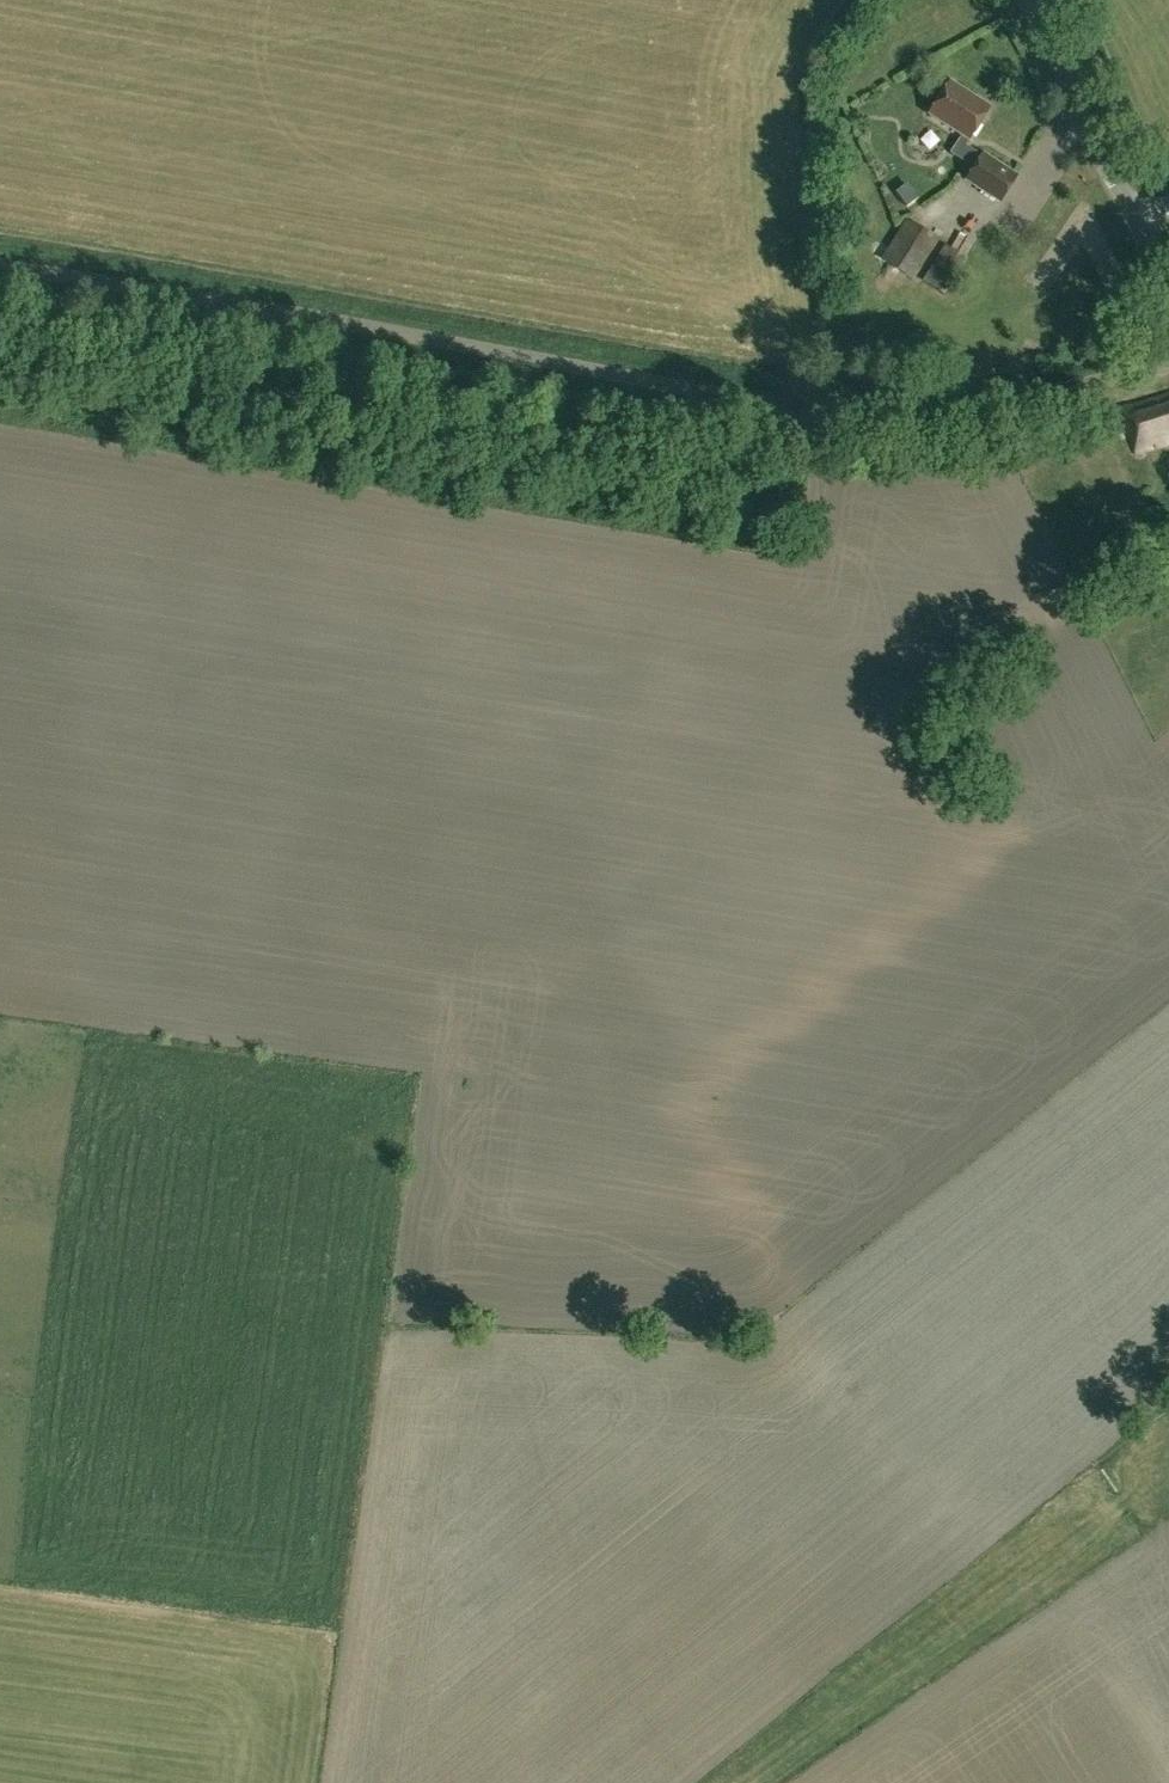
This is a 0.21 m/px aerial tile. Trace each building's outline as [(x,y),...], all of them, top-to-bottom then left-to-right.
[(990,106),(951,81),(929,114),(962,135),(950,153),(974,168),(966,179),(1000,202),(1017,176),(983,153),(982,155),(966,145),(990,106)] [(913,279),(937,242),(906,221),(882,258),(913,279)] [(945,295),(967,259),(944,245),(922,281),(945,295)] [(1168,445),(1168,395),(1122,410),(1136,455),(1168,445)]
